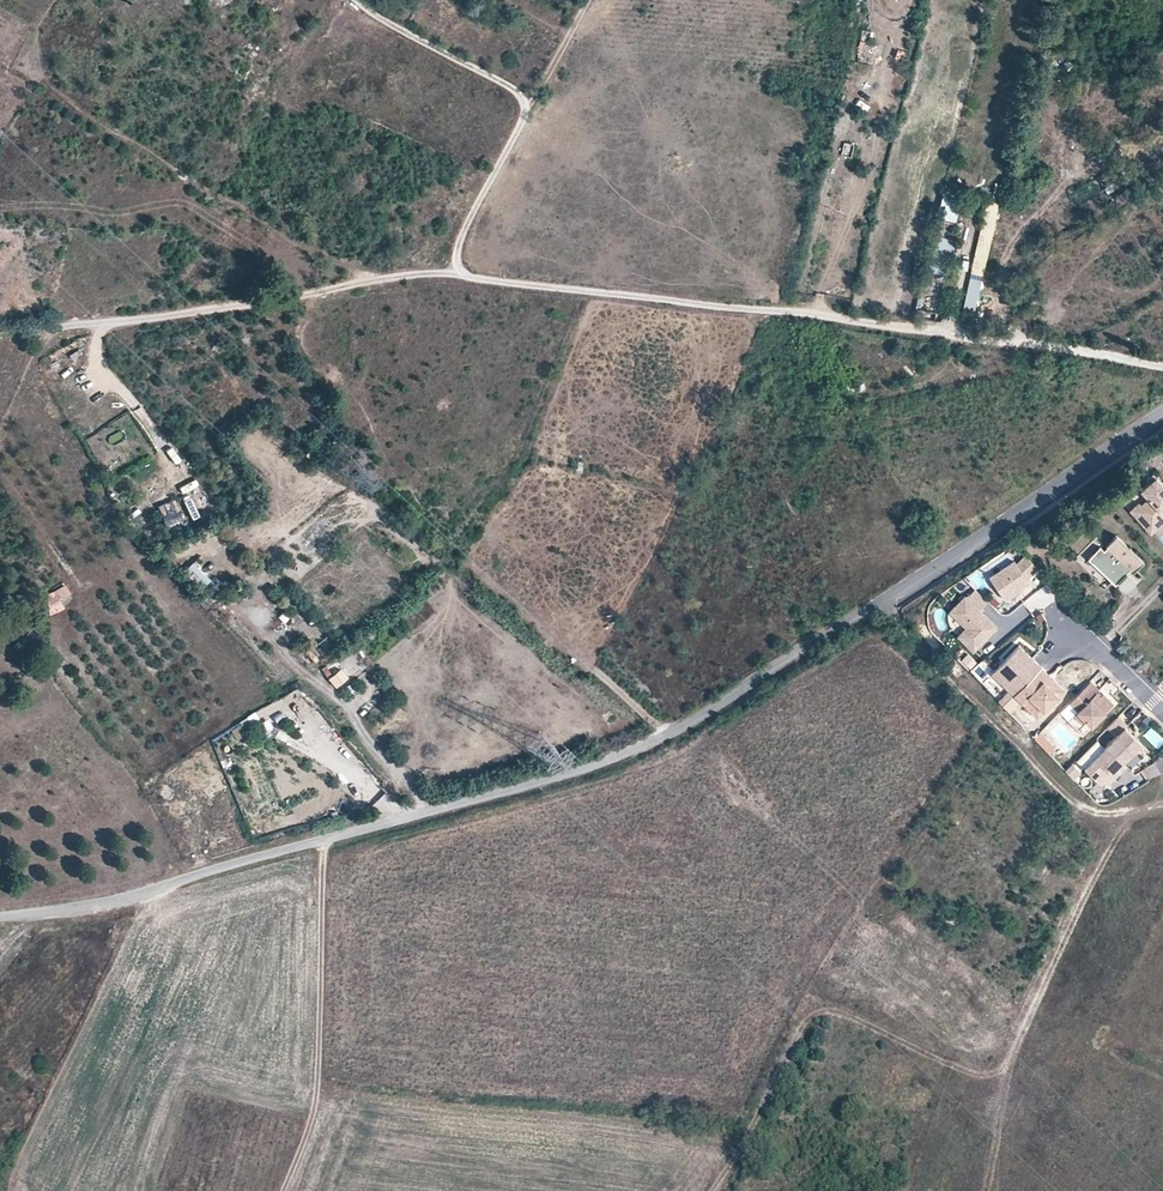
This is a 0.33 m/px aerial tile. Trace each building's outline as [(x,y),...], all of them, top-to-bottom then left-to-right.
[(887,93),(890,65),(879,64),(876,92),(887,93)] [(940,192),(938,217),(957,219),(960,194),(940,192)] [(937,258),(926,256),(911,319),(932,322),(934,312),(924,310),(928,293),(933,274),(940,275),(942,265),(935,265),(937,258)] [(967,309),(973,310),(981,275),(954,270),(950,290),(970,293),(967,309)] [(1025,293),(1025,300),(1033,300),(1033,292),(1025,293)] [(1162,502),(1162,482),(1148,464),(1142,470),(1145,474),(1136,481),(1143,490),(1135,497),(1133,494),(1124,502),(1149,531),(1159,523),(1153,516),(1161,509),(1158,506),(1162,502)] [(175,498),(157,502),(163,522),(181,517),(175,498)] [(1161,509),(1153,516),(1159,523),(1162,519),(1162,512),(1161,509)] [(1141,558),(1114,531),(1105,540),(1107,541),(1101,547),(1097,543),(1086,555),(1113,581),(1124,569),(1121,566),(1124,563),(1125,564),(1127,561),(1133,567),(1141,558)] [(1028,577),(1038,567),(1025,554),(1016,563),(1014,560),(990,578),(1007,599),(1021,588),(1020,586),(1022,584),(1024,586),(1030,581),(1028,577)] [(192,562),(183,572),(212,600),(217,594),(207,584),(210,580),(192,562)] [(53,613),(73,600),(62,583),(42,596),(53,613)] [(1031,613),(1057,599),(1048,583),(1022,598),(1031,613)] [(974,652),(998,628),(984,615),(982,616),(978,613),(980,611),(988,602),(975,590),(967,598),(965,597),(950,612),(967,629),(959,637),(974,652)] [(1031,676),(1040,666),(1018,645),(992,671),(1014,693),(1031,676)] [(341,668),(336,663),(324,672),(341,694),(353,685),(339,669),(341,668)] [(1052,678),(1040,666),(1031,676),(1038,683),(1042,678),(1052,678)] [(1041,712),(1063,689),(1052,678),(1042,678),(1038,683),(1031,676),(1014,693),(1028,705),(1034,704),(1041,712)] [(1090,726),(1113,703),(1102,692),(1097,697),(1093,694),(1098,689),(1089,680),(1068,702),(1077,710),(1073,715),(1081,723),(1084,719),(1090,726)] [(1005,690),(997,700),(1010,711),(1018,702),(1005,690)] [(1041,712),(1034,704),(1028,705),(1038,715),(1041,712)] [(1140,742),(1124,727),(1127,724),(1118,715),(1107,727),(1115,735),(1105,745),(1121,761),(1140,742)] [(1121,761),(1105,745),(1096,755),(1083,768),(1099,784),(1103,780),(1105,782),(1109,778),(1111,780),(1125,765),(1121,761)]
